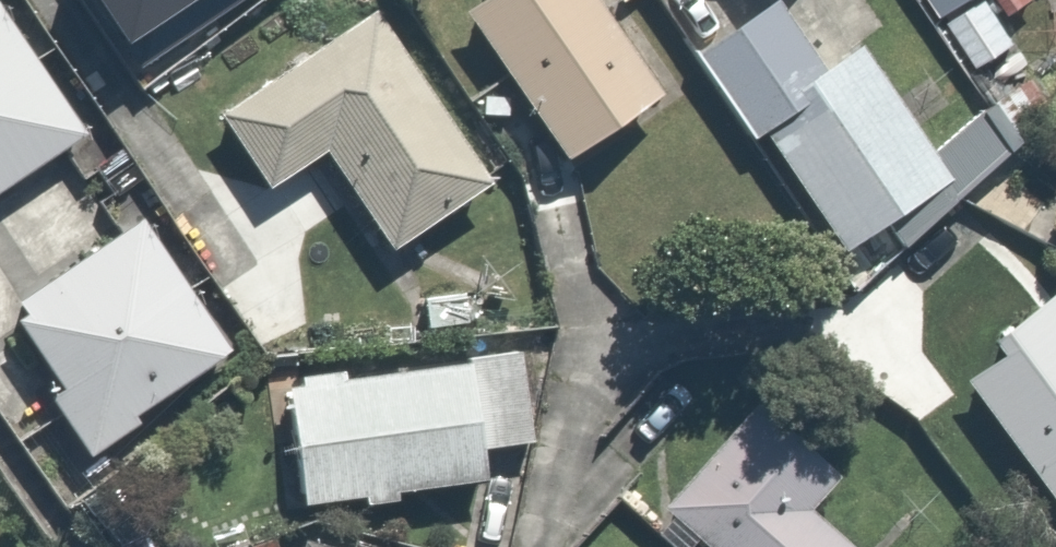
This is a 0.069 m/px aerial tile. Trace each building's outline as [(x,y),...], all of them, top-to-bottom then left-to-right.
[(455,8),(559,155),(674,73),(622,0),(466,0),(455,8)] [(691,44),(841,237),(934,165),(847,53),(826,69),(772,0),(748,0),(691,44)] [(943,10),(973,54),(1008,31),(987,0),(957,0),(943,10)] [(386,15),(220,119),(257,179),(316,142),(382,248),(490,181),(386,15)] [(59,501),(114,461),(96,436),(220,347),(0,40),(0,420),(59,501)] [(952,373),(1055,510),(1055,294),(952,373)] [(514,335),(275,365),(291,492),(483,467),(480,446),(527,440),(514,335)] [(655,509),(697,546),(842,546),(844,545),(802,508),(839,467),(757,394),(655,509)] [(292,530),(286,546),(345,546),(292,530)]
